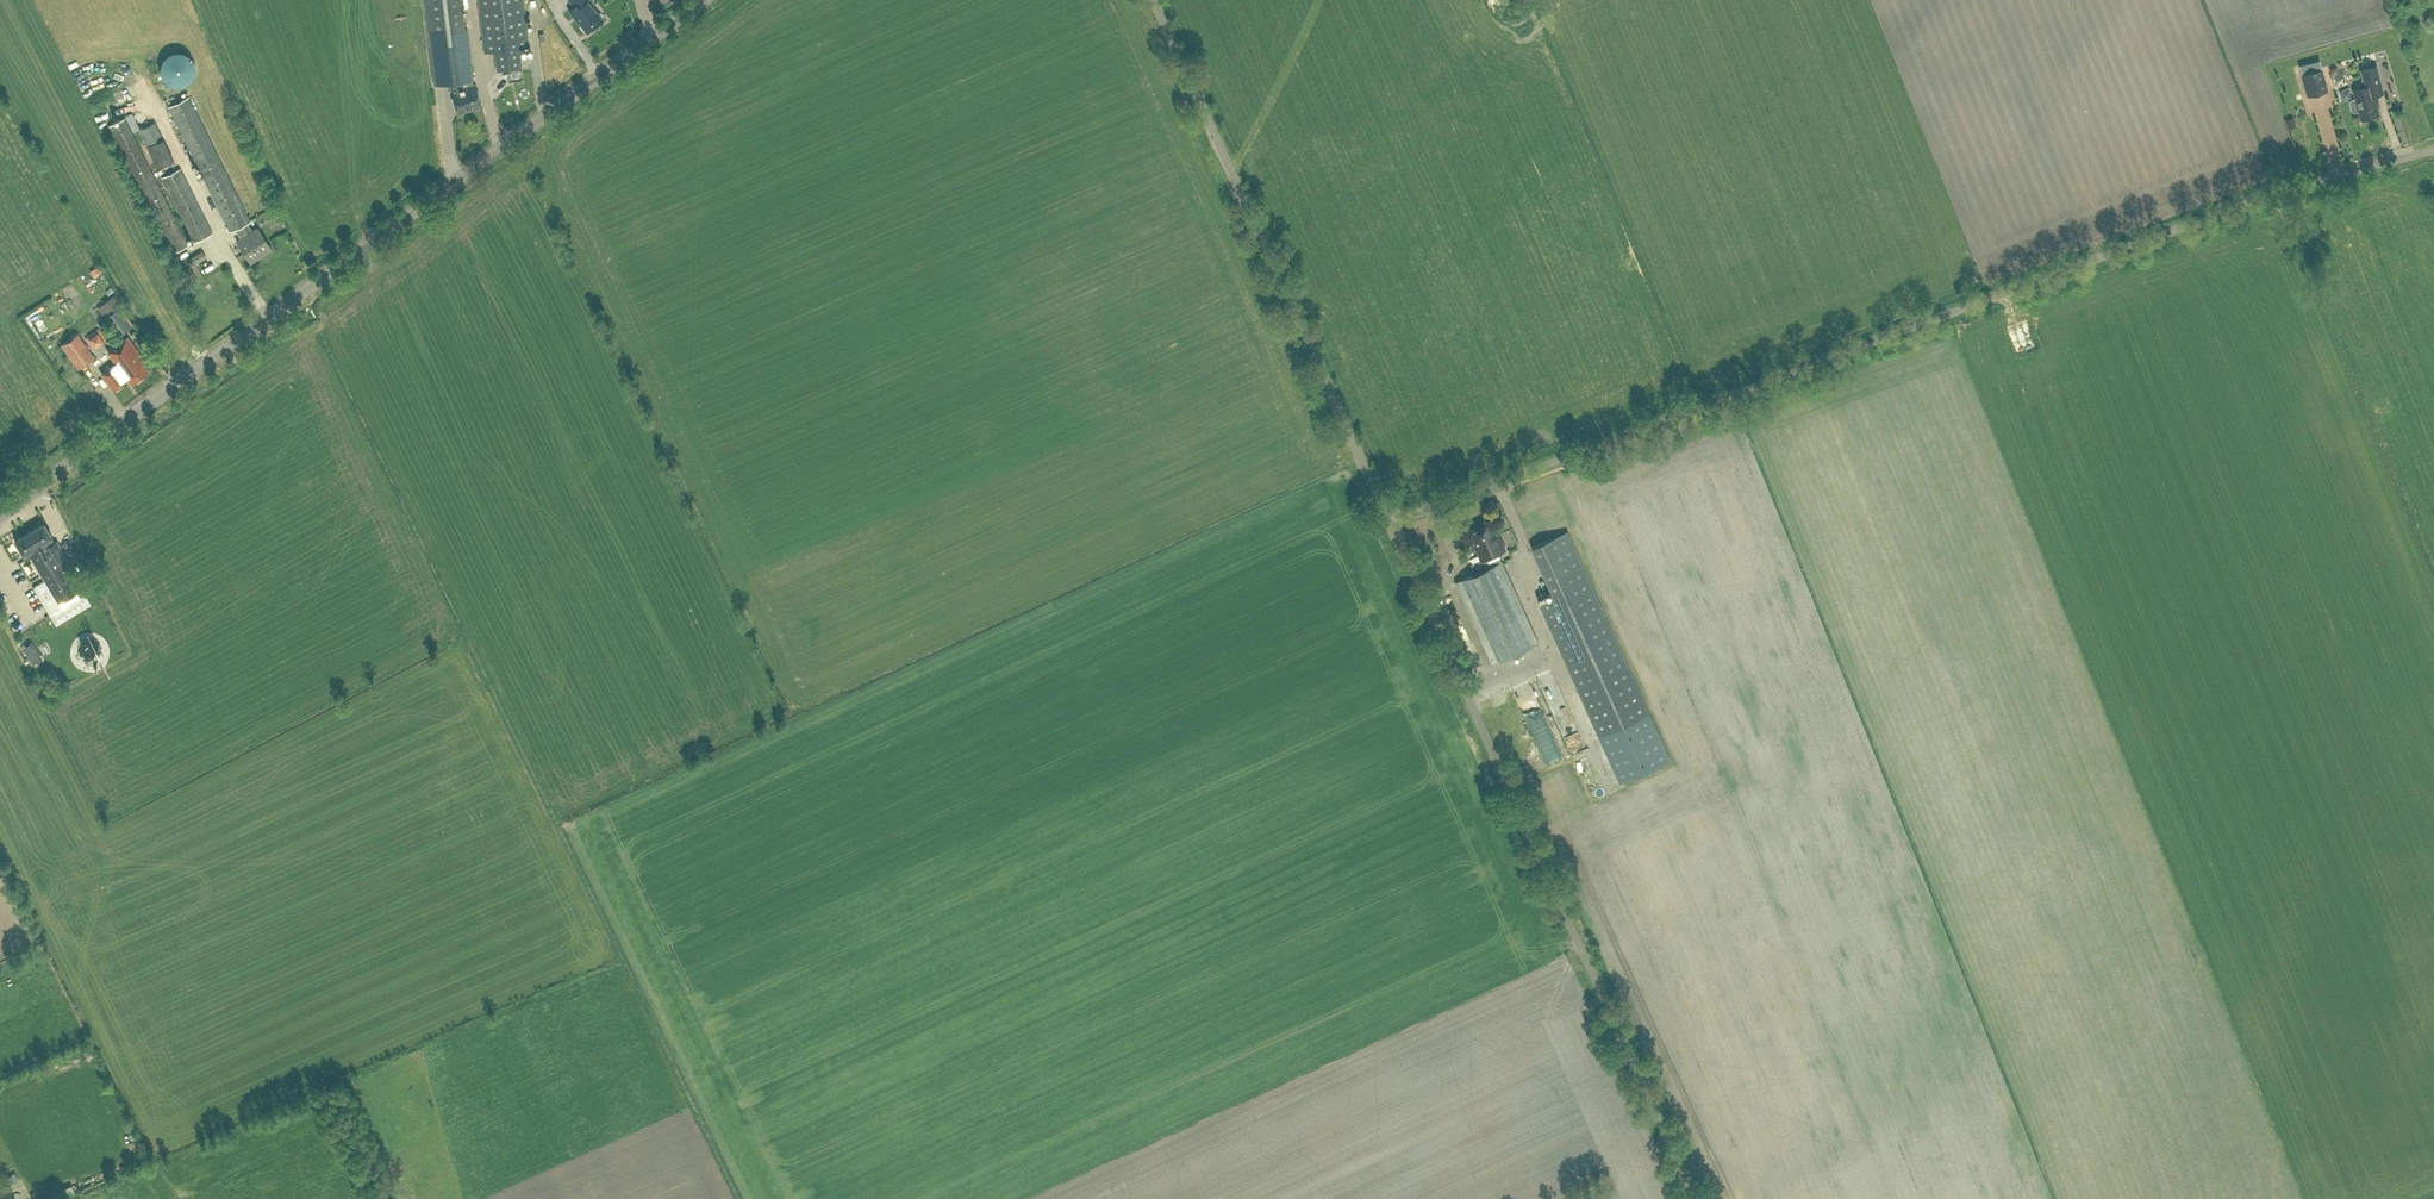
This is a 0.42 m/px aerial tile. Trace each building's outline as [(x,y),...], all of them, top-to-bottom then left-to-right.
[(433,85),(449,83),(450,85),(449,86),(457,113),(482,105),(476,87),(473,88),(471,81),(473,80),(467,28),(463,28),(460,0),(423,0),(433,85)] [(519,67),(517,48),(527,47),(522,0),(477,0),(482,51),(492,50),(494,70),(519,67)] [(591,4),(592,3),(590,0),(569,0),(573,5),(568,9),(573,17),(574,16),(585,31),(602,19),(591,4)] [(177,85),(180,85),(183,84),(186,83),(188,81),(190,79),(192,77),(193,74),(194,71),(194,68),(194,65),(193,62),(192,59),(190,57),(188,55),(186,53),(183,52),(180,51),(177,50),(174,51),(171,51),(168,53),(166,55),(164,57),(162,59),(161,62),(160,65),(159,68),(160,71),(160,72),(161,74),(164,79),(166,81),(168,83),(171,84),(174,85),(177,85)] [(2378,113),(2375,102),(2378,101),(2376,94),(2383,92),(2376,65),(2361,69),(2363,77),(2365,86),(2352,89),(2354,98),(2350,99),(2349,101),(2351,110),(2353,111),(2357,110),(2360,118),(2378,113)] [(2327,88),(2322,68),(2301,74),(2306,94),(2327,88)] [(251,230),(246,222),(250,220),(188,96),(167,107),(229,231),(235,228),(241,236),(236,240),(250,261),(270,248),(256,227),(251,230)] [(2286,127),(2292,124),(2287,115),(2282,117),(2286,127)] [(172,252),(188,244),(152,173),(153,172),(124,117),(108,125),(137,180),(136,181),(172,252)] [(164,137),(155,121),(138,130),(146,146),(164,137)] [(2323,128),(2326,139),(2332,138),(2329,126),(2323,128)] [(193,241),(211,232),(180,167),(161,176),(193,241)] [(192,265),(206,256),(202,250),(188,258),(192,265)] [(101,270),(97,264),(90,269),(94,275),(101,270)] [(117,334),(130,325),(117,307),(123,303),(114,293),(97,307),(117,334)] [(77,369),(93,358),(77,333),(60,345),(77,369)] [(131,383),(148,370),(141,361),(143,359),(126,336),(107,350),(116,361),(101,372),(113,389),(124,381),(120,376),(124,373),(131,383)] [(51,536),(43,522),(14,539),(23,553),(27,551),(57,603),(77,591),(66,572),(72,568),(56,540),(50,544),(47,539),(51,536)] [(1499,541),(1491,523),(1471,532),(1479,550),(1478,551),(1481,559),(1483,559),(1487,568),(1455,582),(1491,662),(1537,642),(1501,561),(1500,562),(1496,553),(1504,549),(1501,540),(1499,541)] [(1568,530),(1533,546),(1555,594),(1539,602),(1596,731),(1619,782),(1639,773),(1670,759),(1647,708),(1568,530)] [(19,645),(32,664),(42,657),(31,640),(24,645),(23,642),(19,645)] [(92,660),(99,657),(100,649),(96,643),(87,642),(81,646),(80,653),(84,659),(92,660)] [(1523,683),(1514,685),(1520,711),(1529,709),(1523,683)] [(1561,695),(1550,698),(1558,726),(1569,723),(1561,695)] [(1517,758),(1519,769),(1531,766),(1528,756),(1517,758)] [(1549,770),(1537,775),(1542,787),(1554,781),(1549,770)] [(18,1179),(14,1172),(7,1175),(11,1183),(18,1179)] [(62,1195),(74,1190),(71,1184),(60,1188),(62,1195)] [(7,1186),(0,1189),(0,1198),(13,1198),(7,1186)]
